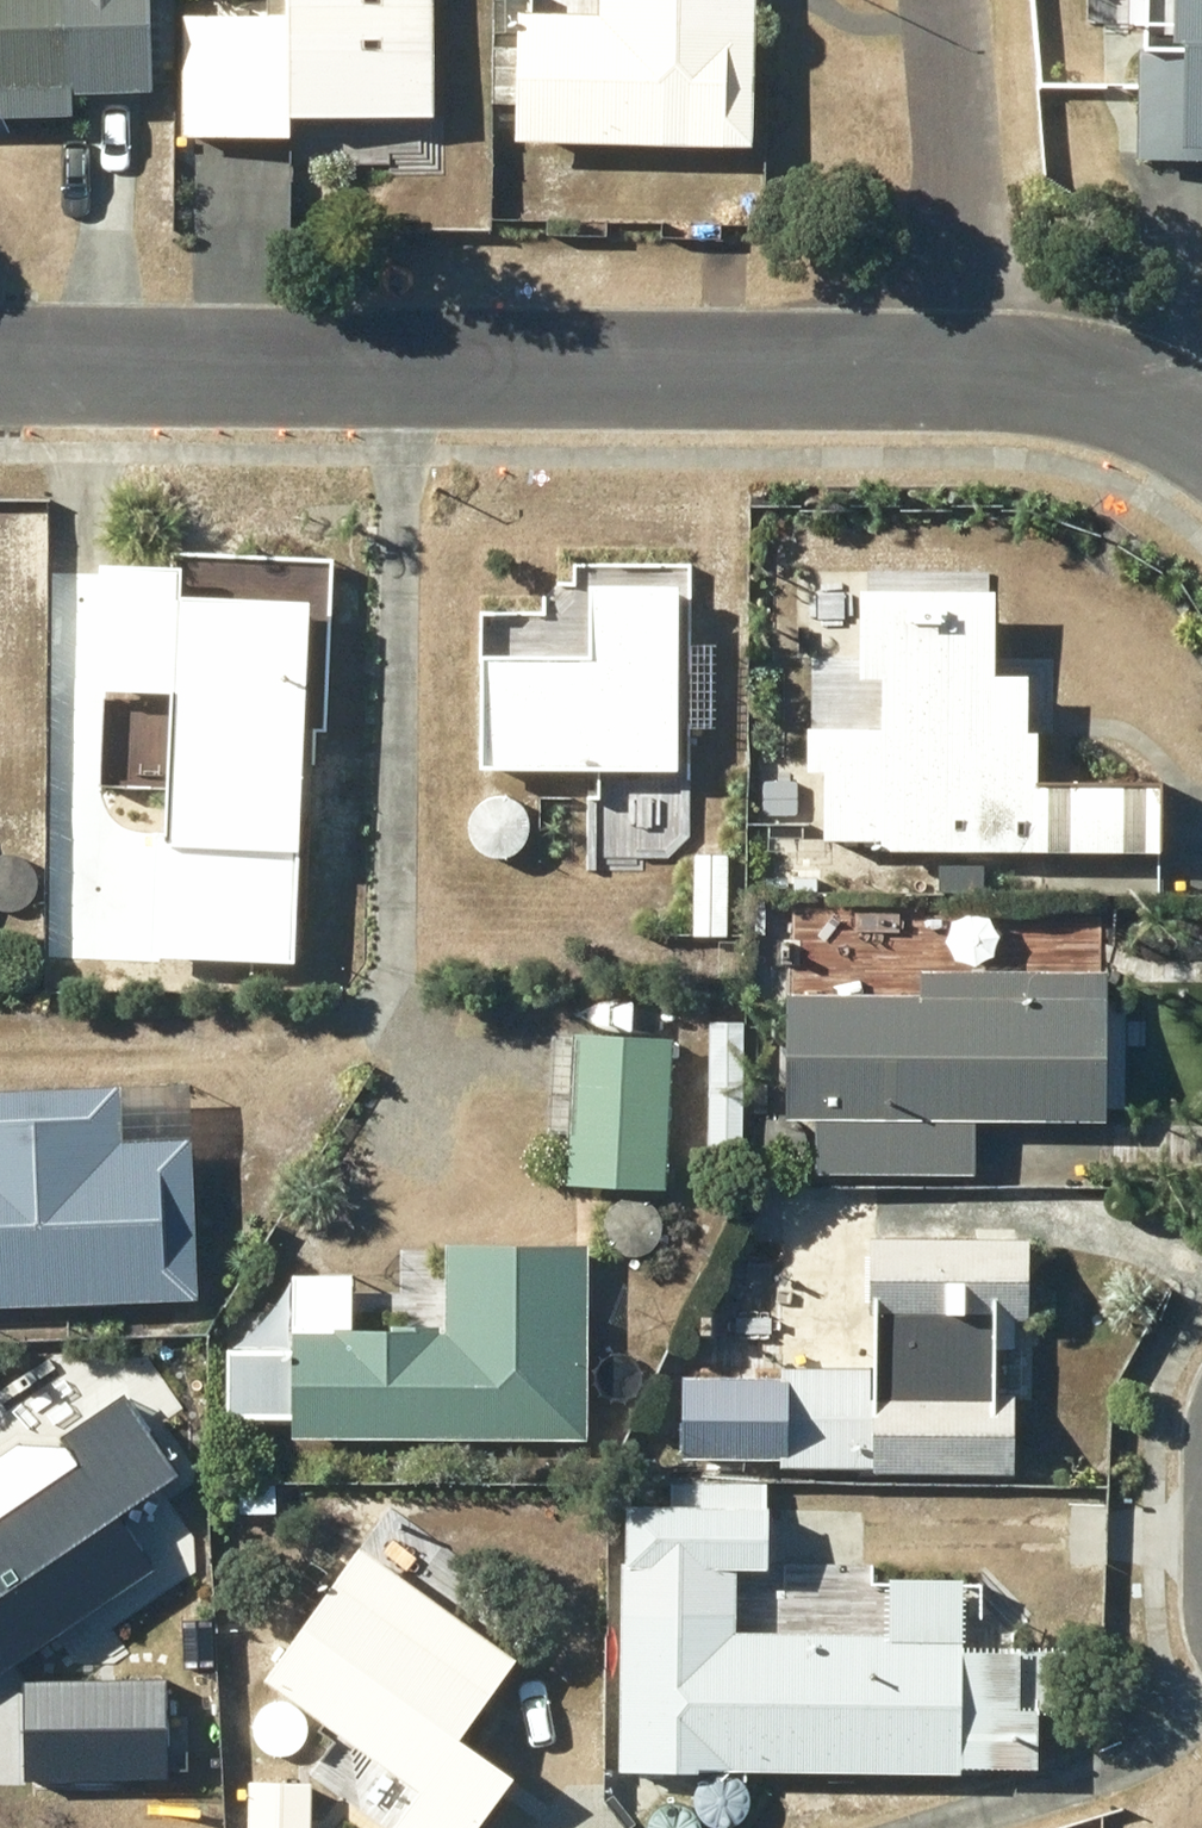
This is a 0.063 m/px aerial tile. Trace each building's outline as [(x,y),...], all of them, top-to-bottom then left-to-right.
[(138,90),(137,0),(0,0),(0,91),(138,90)] [(269,15),(185,16),(187,140),(288,139),(287,77),(338,76),(338,92),(434,90),(433,0),(269,0),(269,15)] [(515,143),(750,148),(753,0),(598,0),(597,17),(518,15),(515,143)] [(1137,160),(1201,162),(1201,41),(1186,41),(1186,45),(1140,44),(1137,160)] [(103,551),(96,677),(171,681),(164,834),(296,841),(308,592),(179,586),(180,555),(103,551)] [(995,666),(996,579),(861,577),(860,669),(883,669),(882,719),(807,718),(806,761),(822,761),(821,828),(879,829),(879,840),(1160,844),(1161,773),(1036,771),(1037,722),(1027,722),(1028,666),(995,666)] [(478,759),(668,764),(668,776),(685,776),(686,719),(706,719),(708,665),(677,665),(679,581),(591,578),(589,647),(481,644),(478,759)] [(137,738),(128,753),(136,769),(154,770),(163,755),(155,739),(137,738)] [(694,846),(691,929),(726,930),(728,847),(694,846)] [(930,857),(930,884),(982,885),(983,857),(930,857)] [(848,897),(850,928),(887,926),(885,895),(848,897)] [(920,984),(789,986),(791,1108),(816,1108),(817,1166),(974,1164),(974,1113),(1107,1111),(1105,958),(920,960),(920,984)] [(573,1025),(566,1176),(661,1181),(668,1030),(573,1025)] [(195,1291),(190,1130),(117,1132),(115,1080),(0,1084),(0,1298),(195,1291)] [(770,1081),(743,1082),(743,1109),(770,1108),(770,1081)] [(873,1460),(873,1464),(1015,1465),(1015,1387),(999,1387),(999,1337),(1014,1337),(1014,1306),(1029,1306),(1029,1230),(872,1230),(871,1361),(781,1361),(781,1375),(682,1375),(682,1450),(782,1450),(782,1460),(873,1460)] [(584,1239),(446,1240),(447,1325),(292,1326),(292,1432),(584,1430),(584,1239)] [(21,1499),(0,1513),(0,1664),(153,1560),(83,1457),(65,1469),(49,1445),(5,1476),(21,1499)] [(381,1827),(469,1827),(514,1768),(459,1727),(514,1653),(360,1538),(263,1669),(415,1782),(381,1827)] [(722,1763),(955,1763),(955,1625),(722,1625),(722,1763)] [(607,1630),(606,1766),(692,1766),(693,1631),(607,1630)] [(165,1672),(24,1674),(25,1773),(166,1771),(165,1672)] [(246,1827),(311,1827),(313,1777),(248,1774),(246,1827)]
